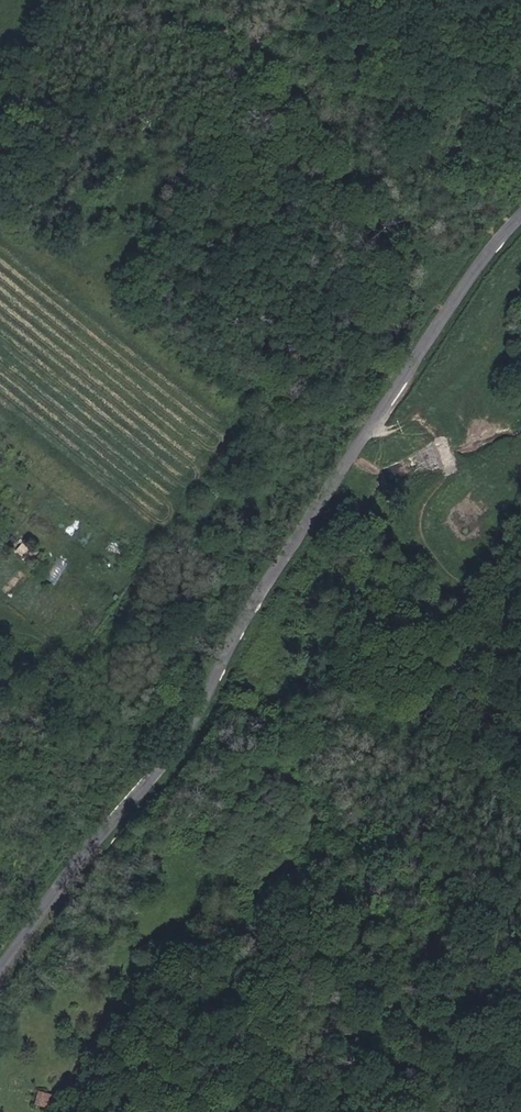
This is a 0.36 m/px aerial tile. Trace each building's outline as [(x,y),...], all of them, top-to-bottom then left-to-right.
[(25,545),(30,538),(24,533),(18,540),(25,545)]
